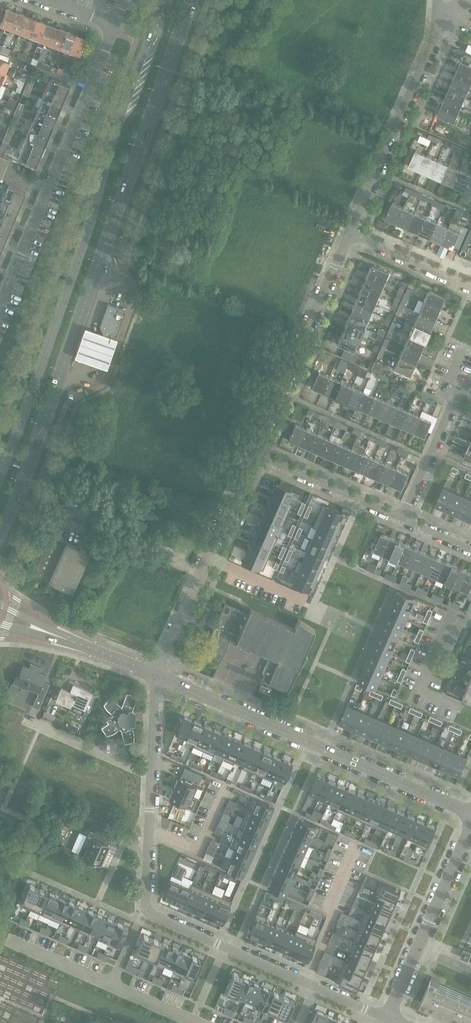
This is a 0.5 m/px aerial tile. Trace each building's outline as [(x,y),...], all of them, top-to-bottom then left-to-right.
[(16,12),(6,8),(0,24),(0,25),(5,27),(4,31),(8,33),(16,12)] [(19,32),(25,15),(16,12),(8,33),(12,34),(14,30),(19,32)] [(27,40),(35,19),(25,15),(19,32),(25,34),(23,39),(27,40)] [(38,39),(45,23),(35,19),(27,40),(31,42),(33,37),(38,39)] [(46,48),(55,27),(45,23),(38,39),(44,42),(42,46),(43,47),(46,48)] [(58,47),(64,30),(55,27),(46,48),(50,49),(52,45),(58,47)] [(66,55),(74,34),(64,30),(58,47),(64,49),(62,54),(66,55)] [(79,55),(86,39),(74,34),(66,55),(70,57),(72,53),(79,55)] [(8,54),(10,49),(3,46),(1,51),(8,54)] [(43,49),(38,60),(41,62),(46,48),(43,47),(43,49)] [(462,59),(470,63),(470,54),(466,51),(462,59)] [(31,57),(22,53),(19,59),(28,62),(31,57)] [(5,73),(10,62),(0,58),(0,71),(5,73)] [(459,67),(470,72),(470,63),(462,59),(459,67)] [(455,75),(470,82),(470,72),(459,67),(455,75)] [(11,69),(9,74),(18,78),(19,74),(20,72),(11,69)] [(74,74),(61,69),(59,74),(71,79),(74,74)] [(452,83),(469,90),(470,85),(470,82),(455,75),(452,83)] [(70,85),(51,77),(43,98),(61,105),(70,85)] [(35,81),(29,78),(23,93),(29,95),(35,81)] [(452,83),(448,91),(465,99),(469,90),(452,83)] [(448,91),(444,100),(461,107),(465,99),(448,91)] [(61,105),(43,98),(34,117),(53,125),(61,105)] [(444,100),(441,108),(458,115),(461,107),(444,100)] [(25,104),(19,102),(16,109),(22,112),(25,104)] [(438,115),(455,122),(458,115),(441,108),(438,115)] [(22,112),(16,109),(13,117),(18,119),(22,112)] [(53,125),(34,117),(26,137),(45,145),(53,125)] [(15,119),(13,125),(20,128),(22,122),(15,119)] [(9,125),(6,133),(12,135),(15,128),(9,125)] [(12,135),(6,133),(3,140),(9,143),(12,135)] [(45,145),(26,137),(17,158),(36,166),(45,145)] [(0,148),(0,153),(4,155),(9,143),(3,140),(0,148)] [(409,166),(420,171),(427,155),(416,150),(409,166)] [(439,160),(427,155),(420,171),(432,176),(439,160)] [(7,166),(9,161),(0,157),(0,164),(7,166)] [(450,165),(439,160),(432,176),(443,181),(450,165)] [(461,170),(450,165),(443,181),(454,186),(461,170)] [(461,170),(454,186),(465,190),(470,176),(470,174),(461,170)] [(25,191),(9,185),(0,206),(16,213),(25,191)] [(386,218),(397,223),(404,208),(392,202),(386,218)] [(0,206),(0,207),(0,232),(7,235),(16,213),(0,206)] [(415,212),(404,208),(397,223),(408,228),(415,212)] [(427,218),(415,212),(408,228),(420,233),(427,218)] [(438,222),(427,218),(420,233),(431,238),(438,222)] [(449,227),(438,222),(431,238),(442,243),(449,227)] [(460,232),(449,227),(442,243),(453,248),(454,246),(460,249),(468,229),(462,227),(460,232)] [(372,265),(368,273),(385,280),(389,272),(372,265)] [(368,273),(365,281),(382,288),(385,280),(368,273)] [(365,281),(361,289),(378,296),(382,288),(365,281)] [(361,289),(358,297),(375,304),(378,296),(361,289)] [(429,290),(424,302),(440,309),(445,297),(429,290)] [(358,297),(354,305),(371,312),(375,304),(358,297)] [(440,309),(424,302),(419,312),(435,319),(440,309)] [(116,337),(126,310),(108,304),(100,327),(103,332),(104,336),(115,339),(116,337)] [(371,312),(354,305),(351,312),(368,320),(371,312)] [(368,320),(351,312),(347,320),(364,327),(368,320)] [(435,319),(419,312),(414,324),(430,330),(435,319)] [(364,327),(347,320),(344,328),(361,335),(364,327)] [(430,330),(414,324),(409,335),(425,342),(430,330)] [(107,369),(117,338),(116,337),(115,339),(104,336),(103,332),(97,330),(91,328),(80,359),(86,361),(107,369)] [(361,335),(344,328),(340,336),(357,343),(361,335)] [(383,336),(386,331),(379,328),(377,333),(379,334),(383,336)] [(425,342),(409,335),(404,346),(420,353),(425,342)] [(357,343),(340,336),(337,344),(354,351),(357,343)] [(420,353),(404,346),(399,357),(415,364),(420,353)] [(415,364),(399,357),(394,369),(410,376),(415,364)] [(341,359),(337,370),(344,373),(349,363),(341,359)] [(358,372),(357,375),(364,378),(365,376),(367,371),(360,368),(358,372)] [(311,388),(323,393),(330,377),(318,371),(311,388)] [(341,381),(330,377),(323,393),(334,397),(341,381)] [(352,386),(341,381),(334,397),(345,402),(352,386)] [(363,391),(352,386),(345,402),(356,407),(363,391)] [(375,396),(363,391),(356,407),(368,412),(375,396)] [(386,401),(375,396),(368,412),(379,417),(386,401)] [(397,406),(386,401),(379,417),(390,422),(397,406)] [(438,417),(443,406),(437,403),(433,415),(438,417)] [(408,411),(397,406),(390,422),(401,427),(408,411)] [(438,417),(433,415),(422,410),(420,416),(413,432),(424,437),(427,430),(431,432),(438,417)] [(420,416),(408,411),(401,427),(413,432),(420,416)] [(288,440),(299,445),(306,429),(295,424),(288,440)] [(318,434),(306,429),(299,445),(311,450),(318,434)] [(329,439),(318,434),(311,450),(322,455),(329,439)] [(340,444),(329,439),(322,455),(333,459),(340,444)] [(351,449),(340,444),(333,459),(344,464),(351,449)] [(363,453),(351,449),(344,464),(356,469),(363,453)] [(374,458),(363,453),(356,469),(367,474),(374,458)] [(385,463),(374,458),(367,474),(378,479),(385,463)] [(396,468),(385,463),(378,479),(390,484),(396,468)] [(408,473),(396,468),(390,484),(401,489),(408,473)] [(276,484),(271,495),(288,502),(293,491),(276,484)] [(444,487),(436,505),(446,509),(454,492),(444,487)] [(454,492),(446,509),(456,514),(464,496),(454,492)] [(271,495),(266,506),(287,515),(292,504),(288,502),(271,495)] [(456,514),(466,518),(470,507),(470,499),(464,496),(456,514)] [(322,504),(317,515),(338,524),(343,513),(322,504)] [(266,506),(261,517),(278,524),(278,525),(282,527),(282,526),(287,515),(266,506)] [(312,526),(312,527),(317,529),(317,528),(333,535),(338,524),(317,515),(312,526)] [(261,517),(257,528),(273,535),(278,525),(278,524),(261,517)] [(257,528),(252,539),(273,548),(277,537),(278,537),(273,535),(257,528)] [(312,539),(328,546),(333,535),(317,528),(317,529),(312,539)] [(374,550),(382,554),(390,537),(382,533),(374,550)] [(50,534),(42,553),(41,555),(37,553),(34,560),(38,561),(32,575),(73,593),(90,552),(50,534)] [(398,540),(390,537),(382,554),(391,557),(398,540)] [(304,549),(307,551),(307,550),(324,557),(328,546),(312,539),(309,538),(304,549)] [(252,539),(247,550),(268,559),(273,548),(252,539)] [(406,544),(398,540),(391,557),(398,561),(406,544)] [(414,547),(406,544),(398,561),(406,564),(414,547)] [(421,551),(414,547),(406,564),(414,568),(421,551)] [(247,550),(242,561),(263,571),(268,559),(247,550)] [(302,561),(319,568),(324,557),(307,550),(307,551),(302,561)] [(429,554),(421,551),(414,568),(422,571),(429,554)] [(437,558),(429,554),(422,571),(430,575),(437,558)] [(445,561),(437,558),(430,575),(437,578),(445,561)] [(293,570),(293,571),(297,573),(297,572),(314,579),(319,568),(302,561),(298,559),(293,570)] [(453,565),(445,561),(437,578),(445,582),(453,565)] [(461,568),(453,565),(445,582),(453,585),(461,568)] [(469,572),(461,568),(453,585),(461,589),(469,572)] [(297,573),(292,584),(309,591),(314,579),(297,572),(297,573)] [(469,572),(461,589),(469,592),(470,588),(470,572),(469,572)] [(398,590),(394,601),(411,608),(416,598),(398,590)] [(394,601),(389,611),(407,618),(411,608),(394,601)] [(225,604),(215,626),(203,654),(220,661),(220,662),(221,662),(231,638),(236,640),(236,642),(237,642),(237,641),(243,643),(240,648),(241,648),(241,647),(250,651),(250,652),(250,653),(253,647),(270,655),(262,674),(264,674),(262,678),(260,677),(258,682),(268,686),(270,683),(287,690),(287,691),(288,692),(301,662),(303,664),(308,656),(305,653),(315,630),(298,619),(297,620),(298,620),(297,623),(296,625),(295,626),(294,628),(250,609),(247,615),(242,613),(243,612),(225,604)] [(389,611),(385,620),(402,628),(407,618),(389,611)] [(385,620),(381,630),(398,638),(402,628),(385,620)] [(381,630),(376,640),(394,648),(398,638),(381,630)] [(376,640),(372,650),(389,658),(394,648),(376,640)] [(372,650),(368,660),(385,668),(389,658),(372,650)] [(368,660),(363,670),(381,678),(385,668),(368,660)] [(50,684),(49,683),(49,685),(43,683),(47,675),(41,673),(43,668),(31,663),(29,667),(23,665),(19,674),(16,673),(12,683),(26,690),(27,688),(38,693),(32,706),(39,709),(50,684)] [(363,670),(359,680),(376,688),(381,678),(363,670)] [(93,693),(73,684),(73,685),(74,685),(71,692),(61,688),(56,700),(71,707),(73,702),(86,708),(85,710),(93,693)] [(467,688),(462,698),(470,702),(470,690),(467,688)] [(132,725),(135,724),(135,712),(133,710),(136,702),(136,695),(127,692),(122,706),(110,697),(104,704),(107,710),(112,713),(107,720),(108,723),(101,727),(107,735),(113,733),(120,729),(121,729),(125,743),(134,741),(134,734),(132,725)] [(348,705),(340,722),(351,727),(358,710),(348,705)] [(358,710),(351,727),(360,731),(368,714),(358,710)] [(368,714),(360,731),(370,736),(378,718),(368,714)] [(185,738),(193,720),(183,716),(175,733),(185,738)] [(378,718),(370,736),(380,740),(388,723),(378,718)] [(195,742),(203,724),(193,720),(185,738),(195,742)] [(388,723),(380,740),(390,744),(398,727),(388,723)] [(203,751),(213,729),(203,724),(195,742),(193,746),(203,751)] [(398,727),(390,744),(400,749),(408,731),(398,727)] [(214,753),(223,733),(213,729),(203,751),(213,755),(214,755),(215,753),(214,753)] [(408,731),(400,749),(410,753),(417,736),(408,731)] [(224,757),(233,738),(223,733),(214,753),(215,753),(224,757)] [(417,736),(410,753),(420,757),(427,740),(417,736)] [(234,762),(243,742),(233,738),(224,757),(223,759),(223,760),(233,764),(234,762)] [(427,740),(420,757),(430,762),(437,744),(427,740)] [(244,766),(253,746),(243,742),(234,762),(243,766),(244,766)] [(437,744),(430,762),(440,766),(447,749),(437,744)] [(253,773),(263,751),(253,746),(244,766),(243,766),(242,768),(243,768),(253,773)] [(447,749),(440,766),(449,770),(457,753),(447,749)] [(263,777),(272,755),(263,751),(253,773),(263,777)] [(457,753),(449,770),(460,775),(467,758),(457,753)] [(274,777),(282,759),(272,755),(263,777),(273,781),(275,777),(274,777)] [(285,781),(293,764),(282,759),(274,777),(275,777),(285,781)] [(185,768),(182,775),(199,783),(202,775),(185,768)] [(320,797),(328,779),(317,775),(310,792),(320,797)] [(193,797),(198,786),(178,778),(173,788),(191,796),(193,797)] [(330,801),(338,784),(328,779),(320,797),(330,801)] [(340,806),(347,788),(338,784),(330,801),(339,805),(340,806)] [(186,806),(191,796),(173,788),(169,798),(186,806)] [(348,814),(357,792),(347,788),(340,806),(339,805),(337,810),(338,810),(348,814)] [(358,819),(367,797),(357,792),(348,814),(358,819)] [(269,817),(274,807),(252,797),(247,807),(269,817)] [(367,823),(377,801),(367,797),(358,819),(367,823)] [(377,827),(387,805),(377,801),(367,823),(377,827)] [(389,827),(397,810),(387,805),(377,827),(387,832),(388,832),(390,828),(389,827)] [(265,827),(269,817),(247,807),(243,817),(265,827)] [(399,832),(407,814),(397,810),(389,827),(390,828),(399,832)] [(409,836),(417,818),(407,814),(399,832),(408,836),(409,836)] [(261,837),(265,827),(243,817),(239,827),(238,828),(243,829),(261,837)] [(316,837),(321,827),(299,817),(294,827),(312,835),(311,836),(316,838),(316,837)] [(418,843),(427,823),(417,818),(409,836),(408,836),(407,838),(408,838),(417,842),(418,843)] [(92,823),(87,835),(93,837),(105,842),(110,831),(92,823)] [(427,849),(437,827),(427,823),(418,843),(417,842),(416,845),(417,845),(427,849)] [(307,845),(311,836),(312,835),(294,827),(290,838),(307,845)] [(256,847),(261,837),(243,829),(239,838),(239,839),(256,847)] [(80,832),(72,850),(81,853),(81,854),(85,856),(100,863),(108,844),(105,842),(93,837),(87,835),(80,832)] [(252,856),(256,847),(239,839),(239,838),(234,836),(234,837),(230,847),(234,849),(252,856)] [(303,855),(307,845),(290,838),(285,847),(303,855)] [(298,865),(303,855),(285,847),(281,857),(298,865)] [(247,866),(252,856),(234,849),(230,858),(230,859),(247,866)] [(247,866),(230,859),(230,858),(226,856),(225,857),(221,867),(243,877),(247,866)] [(294,875),(298,865),(281,857),(277,867),(294,875)] [(178,866),(173,876),(181,880),(186,869),(178,866)] [(290,885),(294,875),(277,867),(272,877),(290,885)] [(285,895),(290,885),(272,877),(268,888),(272,890),(285,895)] [(172,901),(180,884),(170,879),(162,897),(172,901)] [(397,901),(401,891),(380,881),(375,891),(375,892),(379,894),(379,893),(397,901)] [(192,910),(202,888),(192,884),(192,883),(190,888),(182,906),(192,910)] [(229,883),(224,893),(230,896),(234,885),(229,883)] [(30,910),(39,888),(29,884),(20,905),(30,910)] [(182,906),(190,888),(180,884),(172,901),(182,906)] [(40,914),(49,893),(39,888),(30,910),(40,914)] [(202,914),(212,892),(202,888),(192,910),(202,914)] [(212,919),(222,897),(212,892),(202,914),(212,919)] [(50,918),(60,897),(49,893),(40,914),(50,918)] [(393,911),(397,901),(379,893),(379,894),(375,903),(393,911)] [(60,923),(69,901),(60,897),(50,918),(60,923)] [(222,923),(232,901),(222,897),(212,919),(222,923)] [(69,927),(78,906),(69,901),(60,923),(69,927)] [(388,921),(393,911),(375,903),(371,912),(371,913),(388,921)] [(79,931),(88,910),(78,906),(69,927),(70,927),(71,925),(79,929),(79,931)] [(88,935),(98,914),(88,910),(79,931),(88,935)] [(388,921),(371,913),(371,912),(366,911),(362,921),(384,931),(388,921)] [(257,939),(265,921),(266,921),(268,917),(267,917),(257,912),(247,934),(257,939)] [(98,940),(107,918),(98,914),(88,935),(89,935),(91,931),(100,935),(98,939),(98,940)] [(108,944),(117,923),(107,918),(98,940),(108,944)] [(267,943),(275,926),(275,925),(266,921),(265,921),(257,939),(267,943)] [(380,940),(384,931),(362,921),(358,931),(380,940)] [(119,949),(128,928),(117,923),(108,944),(119,949)] [(277,947),(285,930),(286,930),(286,928),(276,923),(275,925),(275,926),(267,943),(277,947)] [(287,952),(295,934),(294,934),(286,930),(285,930),(277,947),(287,952)] [(297,956),(307,934),(297,930),(296,930),(294,934),(295,934),(287,952),(297,956)] [(375,950),(380,940),(358,931),(353,941),(375,950)] [(144,960),(153,939),(143,934),(134,955),(144,960)] [(307,961),(317,939),(307,934),(297,956),(307,961)] [(154,964),(163,943),(153,939),(144,960),(145,960),(146,956),(155,959),(154,964)] [(371,960),(375,950),(353,941),(349,951),(353,953),(353,952),(371,960)] [(163,968),(173,947),(163,943),(154,964),(163,968)] [(173,973),(182,951),(173,947),(163,968),(164,968),(165,966),(174,970),(173,972),(173,973)] [(464,948),(460,957),(468,960),(470,955),(470,951),(464,948)] [(183,977),(192,956),(182,951),(173,973),(183,977)] [(366,970),(371,960),(353,952),(353,953),(349,962),(366,970)] [(193,981),(203,960),(192,956),(183,977),(193,981)] [(366,970),(349,962),(345,960),(340,970),(362,980),(366,970)] [(358,990),(362,980),(340,970),(336,981),(358,990)] [(235,1000),(244,978),(233,974),(224,995),(235,1000)] [(438,985),(440,980),(432,977),(421,1001),(470,1022),(470,1000),(438,985)] [(245,1002),(254,983),(244,978),(235,1000),(236,998),(245,1002)] [(254,1008),(263,987),(254,983),(245,1002),(246,1002),(247,1000),(255,1003),(253,1008),(254,1008)] [(264,1013),(274,991),(263,987),(254,1008),(264,1013)] [(274,1017),(283,996),(274,991),(264,1013),(265,1013),(267,1008),(276,1012),(274,1017)] [(285,1022),(294,1001),(283,996),(274,1017),(285,1022)] [(328,1015),(317,1011),(312,1022),(324,1022),(328,1015)]
